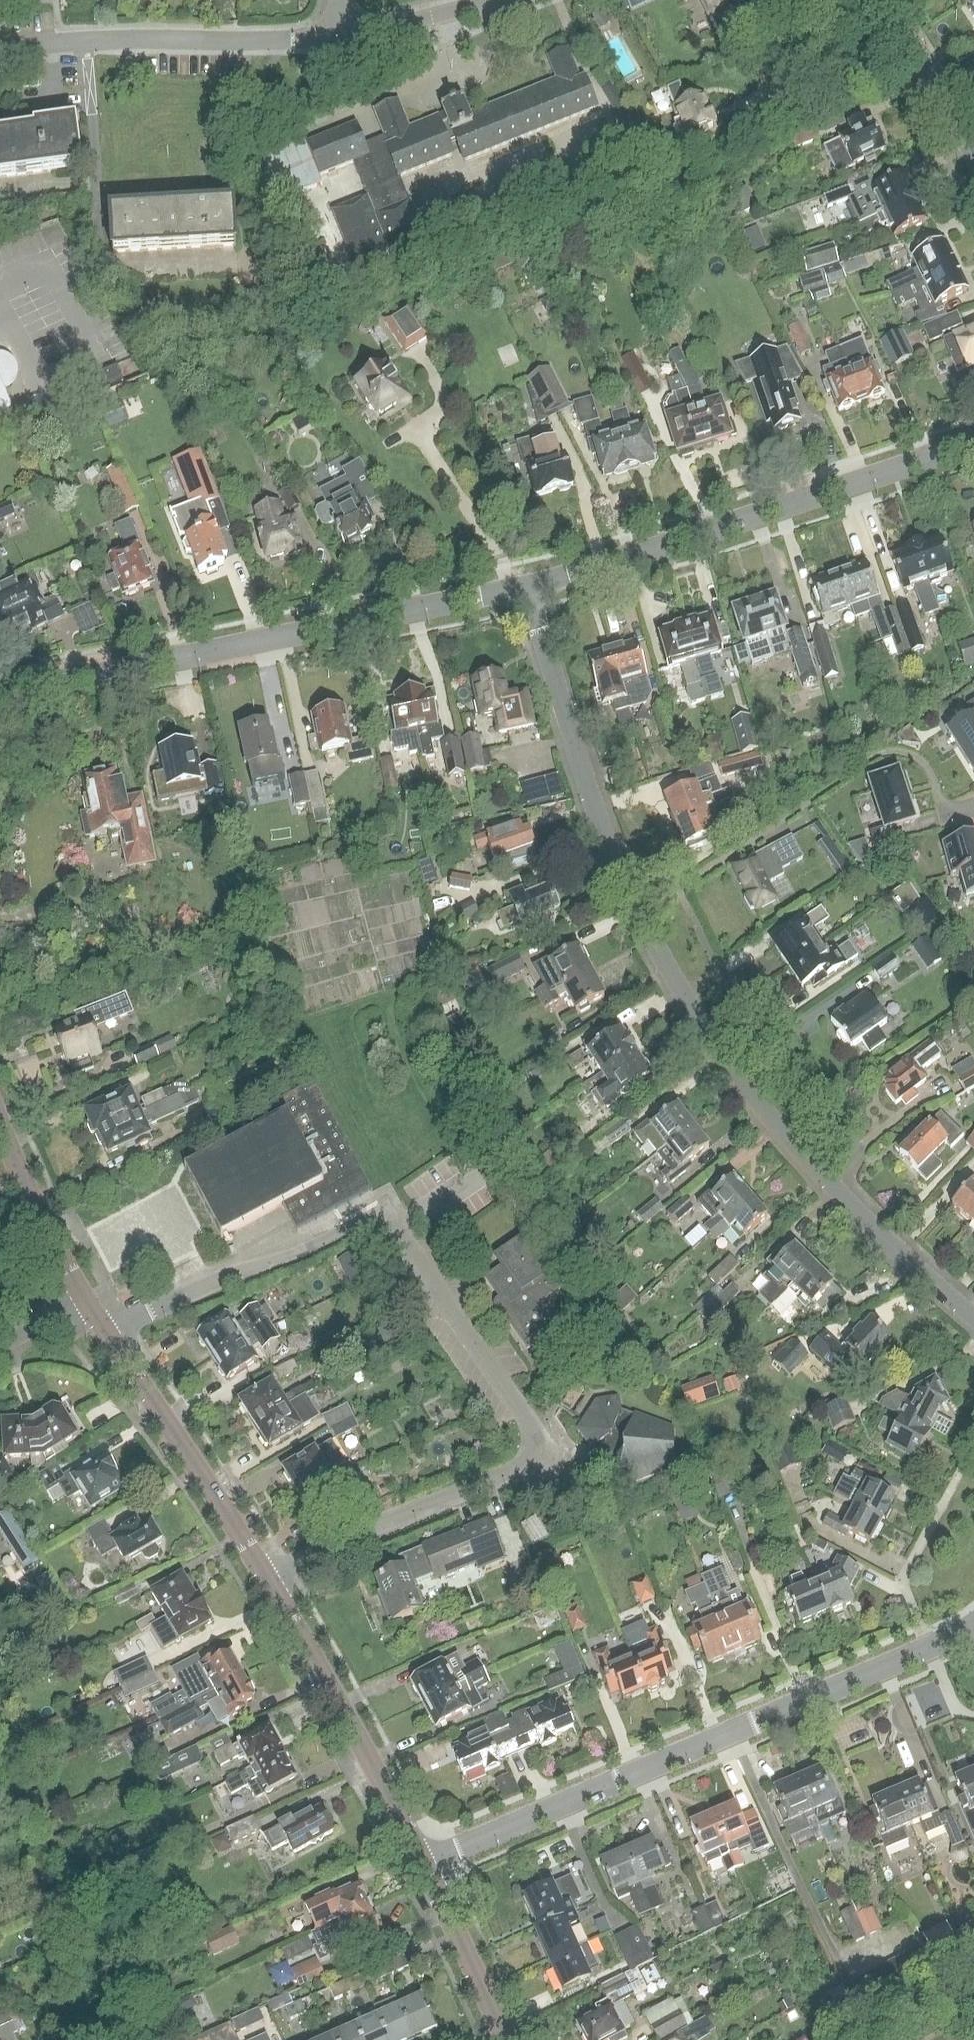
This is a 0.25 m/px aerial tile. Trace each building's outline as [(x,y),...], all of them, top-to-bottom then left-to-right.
[(634,11),(658,0),(629,0),(634,11)] [(718,33),(726,35),(739,30),(741,22),(734,6),(735,6),(735,5),(744,0),(700,0),(710,19),(711,18),(718,33)] [(965,2),(973,15),(973,0),(968,0),(965,2)] [(611,25),(603,9),(593,14),(601,30),(611,25)] [(357,125),(307,145),(319,177),(352,163),(367,198),(333,211),(357,266),(424,239),(400,178),(453,157),(448,145),(456,142),(464,163),(596,110),(584,80),(580,82),(567,51),(548,59),(557,81),(468,117),(462,100),(442,108),(445,116),(409,130),(398,101),(376,110),(387,137),(365,146),(357,125)] [(679,84),(666,90),(679,122),(673,124),(678,137),(685,135),(686,137),(713,125),(701,98),(688,103),(679,84)] [(838,138),(839,141),(823,148),(836,177),(854,169),(852,165),(884,150),(871,122),(863,126),(861,120),(846,127),(849,133),(838,138)] [(0,137),(0,177),(79,166),(74,124),(35,129),(35,132),(0,137)] [(815,125),(794,134),(800,148),(821,139),(815,125)] [(305,140),(259,158),(277,202),(322,184),(319,177),(307,145),(305,140)] [(862,223),(915,199),(904,177),(874,191),(869,179),(823,200),(827,209),(851,199),(862,223)] [(726,197),(736,217),(751,210),(758,206),(748,187),(741,190),(726,197)] [(915,199),(862,223),(867,235),(877,231),(878,223),(882,221),(885,228),(888,226),(890,230),(892,229),(896,237),(926,224),(915,199)] [(234,206),(173,209),(175,249),(236,245),(234,206)] [(114,252),(175,249),(173,209),(111,213),(114,252)] [(741,230),(749,250),(762,245),(754,225),(741,230)] [(902,292),(955,268),(944,243),(911,258),(917,271),(886,286),(891,296),(902,292)] [(836,245),(805,255),(810,272),(842,262),(836,245)] [(510,254),(492,262),(496,272),(514,264),(522,270),(529,261),(512,249),(510,254)] [(888,250),(869,256),(873,268),(892,262),(888,250)] [(826,287),(845,280),(838,265),(836,266),(821,271),(826,287)] [(966,292),(955,268),(902,292),(891,296),(897,310),(914,302),(920,314),(914,316),(919,326),(946,317),(940,305),(966,292)] [(826,287),(821,271),(804,276),(801,277),(806,293),(810,292),(826,287)] [(815,302),(830,297),(826,287),(810,292),(815,302)] [(405,353),(429,337),(408,306),(385,321),(405,353)] [(956,315),(925,329),(931,343),(942,339),(940,336),(961,327),(956,315)] [(917,357),(905,332),(883,342),(894,367),(917,357)] [(967,332),(943,342),(957,373),(973,366),(973,333),(968,335),(967,332)] [(805,337),(794,342),(800,355),(810,350),(805,337)] [(863,340),(840,349),(862,404),(884,395),(876,375),(880,374),(876,365),(873,366),(863,340)] [(679,349),(669,354),(675,366),(685,361),(679,349)] [(786,349),(736,366),(746,385),(753,382),(767,423),(771,422),(774,431),(777,430),(780,431),(786,429),(787,426),(798,422),(794,409),(798,408),(790,384),(803,380),(786,349)] [(831,393),(839,413),(862,404),(840,349),(825,355),(830,369),(834,367),(838,376),(825,381),(827,384),(823,386),(827,395),(831,393)] [(22,427),(7,390),(8,390),(11,388),(14,385),(16,381),(17,378),(18,374),(18,370),(17,366),(15,363),(12,360),(9,358),(5,356),(2,355),(0,355),(0,435),(22,427)] [(653,388),(636,355),(625,361),(642,394),(653,388)] [(385,365),(355,385),(367,405),(372,403),(380,416),(395,406),(392,402),(404,394),(385,365)] [(732,424),(727,426),(719,403),(705,407),(701,396),(693,370),(682,365),(676,368),(679,377),(686,392),(704,446),(736,436),(732,424)] [(75,405),(126,385),(119,366),(68,386),(75,405)] [(532,385),(527,388),(538,425),(549,419),(548,415),(570,403),(552,368),(529,380),(532,385)] [(693,449),(704,446),(686,392),(679,377),(667,380),(672,396),(669,397),(663,406),(666,419),(677,454),(681,453),(683,458),(695,454),(693,449)] [(590,401),(573,406),(579,427),(583,426),(589,444),(588,445),(592,457),(597,456),(603,477),(653,462),(643,429),(631,432),(625,412),(624,412),(611,416),(617,436),(602,441),(590,401)] [(621,401),(608,405),(611,416),(624,412),(621,401)] [(123,407),(105,414),(111,428),(129,421),(123,407)] [(530,441),(517,445),(524,469),(526,468),(535,498),(572,487),(563,457),(558,459),(551,434),(530,441)] [(225,558),(205,505),(220,499),(211,475),(203,452),(174,462),(189,503),(169,511),(172,518),(174,518),(176,521),(174,522),(180,537),(184,537),(184,539),(185,541),(180,545),(184,555),(191,556),(198,575),(203,573),(207,576),(215,573),(217,568),(222,566),(220,560),(225,558)] [(374,534),(367,521),(370,519),(364,506),(379,498),(360,461),(341,471),(345,478),(319,491),(326,505),(327,505),(319,509),(317,514),(324,527),(328,528),(333,526),(343,544),(359,536),(361,540),(374,534)] [(302,506),(291,489),(280,496),(291,513),(302,506)] [(140,512),(130,491),(119,496),(129,517),(140,512)] [(302,555),(293,522),(289,522),(287,514),(282,515),(280,505),(254,512),(259,531),(256,532),(260,546),(262,545),(266,560),(284,555),(286,559),(302,555)] [(110,560),(116,575),(106,579),(111,593),(121,590),(123,596),(151,585),(147,574),(150,573),(130,522),(115,528),(125,554),(110,560)] [(953,573),(940,539),(935,541),(932,539),(927,541),(926,544),(915,548),(937,607),(948,603),(945,595),(937,592),(934,586),(941,583),(939,578),(953,573)] [(937,607),(915,548),(903,553),(901,551),(895,553),(895,556),(891,557),(904,591),(913,587),(925,618),(939,612),(937,607)] [(850,607),(854,617),(882,607),(867,564),(839,573),(850,607)] [(49,626),(48,623),(63,616),(54,598),(45,602),(38,587),(40,586),(33,571),(24,576),(27,583),(18,587),(17,586),(15,588),(14,586),(0,592),(0,635),(5,636),(15,631),(17,636),(30,631),(31,634),(49,626)] [(835,612),(850,607),(839,573),(811,583),(826,627),(838,623),(835,612)] [(93,593),(84,597),(86,603),(95,598),(93,593)] [(801,631),(786,636),(772,594),(732,607),(745,646),(750,661),(752,666),(790,654),(799,680),(815,675),(801,631)] [(894,606),(910,650),(922,646),(908,602),(894,606)] [(79,606),(80,620),(101,619),(101,605),(79,606)] [(896,655),(910,650),(894,606),(882,610),(896,655)] [(706,619),(705,616),(696,619),(696,622),(685,625),(701,683),(706,701),(722,696),(717,678),(715,679),(708,656),(721,653),(711,618),(706,619)] [(692,705),(706,701),(701,683),(685,625),(658,633),(668,669),(680,665),(686,687),(686,692),(688,701),(692,705)] [(810,634),(823,679),(836,675),(823,630),(810,634)] [(957,644),(964,666),(973,662),(973,638),(957,644)] [(611,651),(628,709),(645,704),(650,695),(635,644),(611,651)] [(745,646),(735,649),(739,664),(750,661),(745,646)] [(633,726),(628,709),(611,651),(587,658),(597,690),(591,691),(596,707),(612,703),(615,713),(620,730),(633,726)] [(474,704),(476,715),(480,715),(481,718),(493,715),(497,735),(532,727),(524,691),(505,696),(500,675),(473,681),(477,703),(474,704)] [(424,691),(409,694),(417,729),(422,758),(434,756),(431,742),(443,739),(440,724),(436,724),(431,701),(436,700),(434,690),(424,692),(424,691)] [(418,759),(422,758),(417,729),(409,694),(384,700),(386,710),(392,709),(397,733),(391,735),(394,752),(409,749),(410,755),(417,754),(418,759)] [(948,733),(973,774),(973,703),(967,707),(973,717),(948,733)] [(314,715),(318,736),(309,738),(311,750),(321,748),(321,751),(346,746),(349,764),(374,759),(369,738),(352,742),(348,720),(344,721),(341,709),(314,715)] [(759,749),(749,716),(730,721),(740,754),(759,749)] [(250,778),(252,786),(266,783),(284,779),(280,760),(276,761),(271,736),(269,736),(266,725),(239,731),(246,766),(248,766),(250,778)] [(484,751),(480,735),(462,738),(469,771),(487,768),(486,767),(494,765),(491,750),(484,751)] [(467,772),(460,738),(442,741),(449,775),(467,772)] [(705,761),(718,750),(708,738),(695,749),(705,761)] [(164,750),(161,750),(168,787),(208,779),(210,790),(223,787),(219,764),(197,768),(195,756),(193,756),(190,745),(180,747),(175,743),(166,745),(164,750)] [(758,752),(716,763),(720,776),(762,765),(758,752)] [(392,758),(380,761),(386,796),(399,794),(392,758)] [(641,764),(629,767),(633,782),(645,779),(641,764)] [(153,861),(147,832),(143,833),(136,800),(125,803),(121,784),(117,785),(114,771),(84,777),(88,796),(83,798),(86,815),(81,816),(85,837),(107,832),(108,837),(122,834),(129,866),(153,861)] [(318,771),(306,773),(312,802),(314,810),(326,807),(318,771)] [(296,806),(312,802),(306,773),(306,772),(290,776),(296,806)] [(885,829),(870,834),(875,847),(897,839),(894,828),(914,821),(904,792),(908,790),(904,775),(899,777),(898,773),(870,782),(885,829)] [(560,774),(523,784),(529,805),(566,795),(560,774)] [(678,792),(665,798),(675,822),(734,798),(730,788),(720,792),(714,778),(690,787),(689,782),(676,787),(678,792)] [(710,835),(713,834),(710,824),(740,812),(734,798),(675,822),(685,845),(686,844),(688,849),(712,840),(710,835)] [(326,807),(314,810),(316,821),(329,819),(326,807)] [(230,827),(227,816),(215,818),(217,829),(230,827)] [(499,830),(474,839),(478,848),(489,844),(498,869),(537,855),(528,830),(523,832),(520,825),(499,832),(499,830)] [(973,895),(973,835),(941,842),(948,875),(957,873),(963,898),(973,895)] [(733,867),(747,894),(744,898),(750,908),(755,908),(756,910),(775,900),(766,883),(783,874),(780,869),(802,858),(791,836),(733,867)] [(828,837),(818,844),(827,858),(838,851),(828,837)] [(865,841),(849,846),(862,865),(871,859),(865,841)] [(433,872),(422,875),(425,884),(436,880),(433,872)] [(471,879),(451,875),(448,889),(468,892),(471,879)] [(530,921),(533,928),(545,924),(542,917),(558,910),(549,888),(523,898),(520,890),(509,895),(513,907),(498,913),(500,920),(496,921),(499,930),(519,922),(521,925),(530,921)] [(459,926),(481,913),(474,900),(451,913),(459,926)] [(779,938),(783,943),(775,948),(788,968),(820,947),(811,934),(812,933),(811,932),(827,921),(820,910),(779,938)] [(801,988),(809,982),(813,987),(858,956),(849,943),(827,957),(820,947),(788,968),(801,988)] [(548,959),(534,967),(544,986),(535,991),(540,999),(591,972),(585,960),(587,958),(582,949),(580,951),(578,947),(550,962),(548,959)] [(522,966),(514,952),(486,968),(494,982),(522,966)] [(890,957),(871,970),(880,984),(900,971),(890,957)] [(591,972),(540,999),(544,1008),(559,1000),(557,998),(566,993),(576,1012),(579,1010),(581,1014),(590,1009),(588,1005),(605,996),(591,972)] [(887,1024),(867,994),(831,1019),(840,1032),(836,1035),(844,1046),(847,1043),(850,1048),(861,1040),(869,1051),(885,1040),(879,1030),(887,1024)] [(130,1013),(123,995),(74,1014),(76,1020),(54,1028),(67,1065),(69,1064),(73,1074),(92,1066),(89,1057),(102,1052),(89,1019),(112,1010),(116,1018),(130,1013)] [(592,1058),(602,1073),(633,1050),(635,1049),(629,1038),(626,1040),(621,1032),(617,1035),(611,1025),(583,1044),(589,1053),(585,1056),(581,1051),(566,1061),(573,1071),(592,1058)] [(172,1035),(132,1055),(138,1067),(178,1047),(172,1035)] [(918,1096),(914,1091),(925,1082),(919,1074),(940,1057),(929,1042),(907,1059),(906,1058),(890,1070),(893,1074),(883,1082),(888,1089),(885,1091),(895,1105),(902,1100),(906,1105),(918,1096)] [(633,1050),(602,1073),(582,1086),(588,1096),(591,1094),(602,1110),(618,1099),(618,1097),(621,1095),(624,1096),(629,1092),(630,1089),(650,1076),(648,1073),(651,1072),(651,1067),(647,1061),(644,1060),(641,1062),(633,1050)] [(955,1079),(963,1092),(973,1086),(973,1071),(973,1069),(955,1079)] [(195,1103),(184,1079),(165,1087),(171,1100),(95,1134),(100,1144),(105,1145),(109,1154),(134,1142),(136,1148),(152,1140),(145,1126),(195,1103)] [(296,1229),(349,1201),(359,1195),(362,1200),(370,1195),(367,1191),(371,1189),(314,1082),(248,1117),(255,1131),(185,1168),(222,1237),(283,1204),(296,1229)] [(171,1100),(165,1087),(141,1098),(144,1104),(138,1107),(128,1086),(112,1094),(114,1099),(85,1112),(89,1120),(88,1123),(92,1131),(94,1132),(95,1134),(171,1100)] [(694,1121),(688,1114),(684,1115),(677,1105),(663,1116),(660,1112),(632,1133),(643,1147),(648,1142),(656,1152),(665,1145),(692,1125),(694,1121)] [(917,1172),(926,1181),(942,1166),(933,1157),(946,1144),(951,1149),(964,1137),(940,1113),(919,1135),(913,1129),(894,1148),(899,1154),(903,1159),(903,1160),(912,1169),(913,1168),(917,1173),(917,1172)] [(622,1122),(603,1137),(610,1146),(629,1132),(622,1122)] [(692,1125),(665,1145),(656,1152),(669,1170),(662,1175),(669,1185),(687,1171),(683,1167),(709,1148),(692,1125)] [(964,1143),(973,1153),(973,1133),(964,1143)] [(603,1137),(595,1142),(602,1152),(610,1146),(603,1137)] [(696,1203),(700,1208),(712,1221),(704,1228),(710,1234),(751,1199),(743,1189),(743,1185),(739,1180),(735,1180),(734,1178),(712,1197),(708,1192),(696,1203)] [(971,1222),(973,1218),(973,1185),(973,1184),(953,1207),(971,1222)] [(689,1197),(669,1213),(677,1224),(697,1207),(689,1197)] [(729,1229),(740,1241),(767,1217),(751,1199),(710,1234),(716,1240),(729,1229)] [(656,1201),(637,1216),(644,1225),(663,1209),(656,1201)] [(495,1255),(503,1265),(486,1277),(512,1315),(507,1318),(528,1347),(533,1343),(545,1361),(574,1340),(565,1326),(545,1297),(562,1286),(551,1271),(547,1273),(522,1236),(495,1255)] [(774,1305),(813,1266),(794,1247),(785,1256),(780,1250),(767,1262),(773,1268),(762,1278),(769,1285),(758,1295),(770,1308),(774,1305)] [(356,1249),(339,1261),(344,1267),(347,1265),(359,1281),(372,1272),(356,1249)] [(733,1256),(710,1277),(719,1287),(742,1266),(733,1256)] [(814,1303),(824,1312),(842,1295),(813,1266),(774,1305),(781,1312),(794,1299),(795,1300),(800,1295),(811,1306),(814,1303)] [(711,1308),(710,1306),(703,1313),(701,1315),(710,1323),(719,1315),(720,1316),(743,1293),(734,1285),(725,1294),(711,1308)] [(619,1316),(628,1308),(639,1299),(629,1286),(618,1295),(609,1303),(619,1316)] [(717,1287),(697,1307),(703,1313),(710,1306),(711,1308),(725,1294),(717,1287)] [(197,1334),(200,1338),(199,1341),(203,1347),(206,1347),(212,1357),(268,1321),(262,1311),(257,1304),(240,1314),(245,1321),(237,1326),(229,1314),(197,1334)] [(845,1311),(838,1305),(830,1313),(836,1320),(845,1311)] [(408,1343),(397,1318),(373,1330),(384,1354),(408,1343)] [(279,1338),(272,1326),(268,1321),(212,1357),(219,1368),(219,1370),(222,1376),(225,1376),(227,1380),(259,1360),(252,1349),(259,1344),(262,1348),(279,1338)] [(824,1337),(810,1352),(832,1372),(840,1363),(855,1377),(890,1339),(871,1322),(863,1330),(860,1328),(853,1336),(856,1338),(846,1348),(839,1350),(824,1337)] [(795,1340),(775,1361),(792,1377),(812,1356),(795,1340)] [(294,1362),(274,1370),(280,1381),(299,1370),(294,1362)] [(712,1378),(680,1389),(687,1410),(720,1399),(712,1378)] [(735,1378),(724,1382),(729,1394),(739,1390),(735,1378)] [(580,1380),(573,1390),(581,1395),(587,1386),(580,1380)] [(926,1432),(928,1428),(930,1430),(936,1419),(934,1417),(940,1406),(947,1402),(934,1380),(914,1392),(910,1400),(896,1393),(883,1399),(879,1407),(900,1418),(899,1419),(926,1432)] [(310,1381),(301,1387),(306,1396),(316,1390),(310,1381)] [(249,1413),(256,1424),(306,1396),(301,1387),(281,1399),(271,1382),(241,1401),(242,1403),(241,1406),(245,1413),(249,1413)] [(270,1447),(319,1417),(306,1396),(256,1424),(262,1434),(261,1437),(264,1442),(268,1443),(270,1447)] [(596,1401),(578,1428),(589,1444),(593,1444),(593,1448),(599,1457),(612,1462),(614,1471),(633,1480),(672,1466),(672,1427),(620,1408),(618,1397),(596,1401)] [(824,1408),(828,1419),(849,1410),(845,1399),(824,1408)] [(329,1429),(355,1417),(349,1406),(323,1418),(329,1429)] [(854,1421),(849,1410),(828,1419),(833,1430),(854,1421)] [(53,1412),(33,1424),(43,1456),(39,1456),(42,1466),(55,1458),(51,1451),(80,1433),(71,1417),(65,1420),(59,1411),(53,1412)] [(336,1441),(361,1428),(355,1417),(329,1429),(336,1441)] [(929,1434),(926,1432),(899,1419),(896,1425),(883,1418),(877,1429),(890,1436),(885,1444),(915,1461),(929,1434)] [(39,1456),(43,1456),(33,1424),(5,1426),(7,1457),(31,1456),(33,1471),(42,1466),(39,1456)] [(805,1464),(791,1431),(768,1441),(781,1474),(805,1464)] [(289,1481),(292,1482),(299,1493),(344,1465),(330,1441),(284,1469),(286,1473),(285,1476),(289,1481)] [(850,1452),(831,1442),(825,1454),(843,1464),(850,1452)] [(56,1463),(37,1475),(46,1491),(58,1483),(67,1498),(81,1489),(91,1506),(124,1486),(107,1457),(74,1476),(71,1471),(64,1475),(56,1463)] [(4,1458),(0,1461),(0,1481),(4,1488),(17,1480),(4,1458)] [(344,1465),(299,1493),(305,1503),(304,1506),(308,1512),(311,1513),(313,1516),(344,1497),(334,1481),(354,1469),(350,1461),(344,1465)] [(875,1481),(872,1480),(854,1470),(849,1481),(845,1479),(836,1496),(854,1506),(881,1521),(882,1519),(885,1520),(891,1509),(888,1508),(893,1498),(872,1486),(875,1481)] [(688,1490),(671,1497),(678,1514),(695,1507),(688,1490)] [(869,1544),(881,1521),(854,1506),(845,1524),(827,1515),(821,1526),(844,1538),(847,1533),(869,1544)] [(0,1516),(0,1528),(25,1566),(37,1558),(7,1511),(0,1516)] [(547,1536),(535,1516),(521,1524),(533,1545),(547,1536)] [(114,1536),(105,1521),(88,1530),(103,1556),(118,1547),(126,1561),(132,1558),(132,1559),(143,1553),(146,1558),(150,1559),(158,1554),(160,1550),(157,1546),(161,1544),(163,1538),(161,1533),(157,1532),(148,1517),(114,1536)] [(377,1578),(381,1591),(376,1592),(388,1622),(392,1620),(393,1622),(422,1611),(421,1608),(426,1606),(416,1581),(434,1574),(436,1579),(477,1563),(479,1569),(504,1559),(489,1521),(423,1547),(398,1556),(402,1568),(377,1578)] [(816,1539),(811,1547),(823,1553),(827,1546),(816,1539)] [(827,1577),(818,1581),(830,1611),(831,1613),(844,1607),(844,1605),(853,1602),(847,1589),(858,1568),(837,1558),(835,1563),(833,1561),(830,1566),(832,1567),(827,1577)] [(799,1624),(830,1611),(818,1581),(810,1584),(800,1573),(791,1577),(796,1590),(782,1596),(788,1612),(793,1610),(799,1624)] [(726,1594),(725,1591),(729,1589),(723,1576),(704,1585),(733,1654),(759,1642),(752,1626),(757,1624),(750,1606),(745,1608),(737,1589),(726,1594)] [(153,1594),(167,1617),(196,1600),(182,1577),(153,1594)] [(657,1601),(648,1578),(634,1585),(643,1607),(657,1601)] [(134,1584),(113,1595),(118,1607),(140,1596),(134,1584)] [(708,1664),(733,1654),(704,1585),(685,1593),(691,1606),(695,1604),(705,1625),(688,1633),(696,1651),(701,1648),(708,1664)] [(196,1600),(167,1617),(174,1630),(158,1640),(163,1648),(175,1641),(176,1642),(212,1622),(198,1598),(196,1600)] [(565,1613),(573,1633),(587,1627),(578,1607),(565,1613)] [(556,1608),(535,1618),(541,1632),(563,1622),(556,1608)] [(152,1616),(137,1626),(142,1634),(157,1625),(152,1616)] [(643,1626),(622,1635),(630,1654),(646,1691),(649,1690),(652,1691),(658,1689),(659,1685),(669,1681),(666,1674),(675,1670),(672,1663),(671,1662),(657,1627),(645,1632),(643,1626)] [(607,1648),(593,1654),(608,1689),(611,1696),(620,1693),(624,1700),(646,1691),(630,1654),(613,1662),(607,1648)] [(201,1691),(192,1696),(195,1702),(242,1676),(230,1655),(219,1661),(216,1656),(190,1671),(201,1691)] [(416,1692),(419,1693),(424,1703),(482,1671),(476,1660),(463,1667),(457,1655),(412,1679),(414,1683),(412,1686),(416,1692)] [(187,1656),(168,1665),(174,1678),(193,1669),(187,1656)] [(128,1671),(116,1677),(121,1688),(154,1672),(148,1659),(127,1669),(128,1671)] [(552,1694),(576,1684),(579,1682),(574,1670),(546,1682),(552,1694)] [(429,1716),(432,1722),(435,1722),(437,1726),(485,1701),(478,1688),(488,1682),(482,1671),(424,1703),(430,1713),(429,1716)] [(154,1672),(121,1688),(126,1700),(160,1684),(154,1672)] [(254,1698),(242,1676),(195,1702),(200,1711),(219,1701),(229,1719),(246,1709),(243,1705),(254,1698)] [(932,1721),(954,1712),(946,1691),(924,1700),(932,1721)] [(507,1721),(520,1751),(540,1743),(542,1747),(557,1740),(555,1735),(574,1727),(567,1712),(564,1714),(560,1703),(546,1709),(545,1706),(528,1713),(527,1709),(511,1716),(512,1718),(507,1721)] [(196,1704),(160,1724),(169,1739),(204,1720),(196,1704)] [(498,1761),(520,1751),(507,1721),(504,1714),(482,1724),(485,1732),(470,1738),(471,1741),(454,1748),(459,1759),(456,1761),(463,1775),(482,1767),(484,1772),(500,1765),(498,1761)] [(250,1769),(283,1752),(270,1728),(232,1749),(230,1745),(212,1755),(219,1766),(236,1757),(237,1759),(243,1756),(250,1769)] [(197,1749),(174,1759),(180,1771),(203,1761),(197,1749)] [(167,1750),(149,1760),(155,1771),(173,1760),(167,1750)] [(264,1793),(296,1776),(283,1752),(250,1769),(225,1783),(228,1790),(231,1795),(247,1786),(255,1801),(265,1795),(264,1793)] [(829,1824),(826,1818),(844,1811),(833,1785),(828,1773),(822,1775),(819,1769),(797,1778),(814,1816),(815,1816),(820,1828),(829,1824)] [(954,1779),(963,1799),(959,1801),(973,1837),(973,1771),(954,1779)] [(516,1791),(509,1774),(495,1780),(503,1797),(516,1791)] [(777,1809),(784,1824),(785,1824),(791,1837),(808,1830),(804,1820),(814,1816),(797,1778),(774,1788),(781,1805),(777,1809)] [(910,1824),(918,1820),(925,1837),(945,1829),(931,1798),(925,1799),(918,1782),(896,1791),(910,1824)] [(886,1852),(907,1843),(901,1828),(910,1824),(896,1791),(872,1802),(879,1818),(874,1822),(886,1852)] [(735,1807),(713,1816),(735,1869),(743,1865),(738,1853),(750,1848),(753,1854),(769,1847),(754,1811),(739,1817),(735,1807)] [(279,1828),(265,1836),(273,1852),(288,1843),(294,1855),(334,1833),(320,1808),(293,1823),(292,1820),(279,1827),(279,1828)] [(713,1816),(690,1825),(699,1845),(697,1846),(700,1854),(702,1853),(707,1865),(722,1859),(728,1872),(735,1869),(713,1816)] [(255,1819),(227,1832),(234,1846),(262,1834),(255,1819)] [(839,1840),(832,1824),(823,1827),(830,1844),(839,1840)] [(956,1824),(945,1829),(950,1841),(961,1836),(956,1824)] [(636,1851),(628,1855),(652,1910),(663,1905),(650,1875),(664,1869),(663,1867),(671,1864),(664,1849),(657,1852),(652,1841),(635,1848),(636,1851)] [(615,1890),(619,1900),(633,1894),(642,1915),(652,1910),(628,1855),(622,1857),(621,1854),(603,1862),(615,1890)] [(310,1905),(322,1930),(371,1907),(361,1884),(329,1899),(328,1897),(310,1905)] [(527,1897),(540,1927),(575,1911),(570,1901),(561,1905),(552,1885),(527,1897)] [(860,1896),(852,1900),(855,1907),(858,1915),(867,1911),(860,1896)] [(708,1907),(717,1929),(729,1923),(718,1902),(708,1907)] [(371,1907),(322,1930),(311,1935),(317,1949),(328,1944),(332,1954),(382,1931),(371,1907)] [(705,1935),(717,1929),(708,1907),(695,1913),(705,1935)] [(858,1915),(855,1907),(842,1912),(855,1943),(868,1937),(858,1915)] [(579,1922),(575,1911),(540,1927),(536,1928),(550,1959),(576,1948),(567,1928),(579,1922)] [(605,1918),(595,1923),(600,1935),(611,1930),(605,1918)] [(962,1945),(949,1921),(925,1934),(938,1958),(962,1945)] [(232,1926),(206,1938),(214,1956),(241,1944),(232,1926)] [(639,1926),(625,1933),(636,1955),(650,1948),(639,1926)] [(632,1971),(655,1960),(650,1948),(636,1955),(625,1933),(616,1938),(632,1971)] [(667,1951),(663,1942),(654,1947),(658,1955),(667,1951)] [(580,1958),(576,1948),(550,1959),(563,1990),(590,1978),(585,1969),(596,1964),(591,1953),(580,1958)] [(411,1966),(406,1954),(381,1965),(387,1977),(411,1966)] [(318,1958),(293,1969),(300,1987),(325,1975),(318,1958)] [(730,1960),(718,1965),(720,1971),(732,1966),(730,1960)] [(379,1980),(387,1977),(381,1965),(374,1968),(379,1980)] [(338,1985),(343,1997),(351,1993),(346,1981),(338,1985)] [(634,1994),(627,1981),(603,1994),(608,2002),(595,2008),(598,2013),(579,2023),(584,2034),(583,2036),(585,2039),(607,2039),(608,2039),(609,2039),(624,2039),(627,2038),(611,2007),(634,1994)] [(335,2000),(343,1997),(338,1985),(330,1988),(335,2000)] [(424,1995),(400,2006),(415,2039),(440,2029),(433,2012),(432,2012),(424,1995)] [(389,2039),(415,2039),(400,2006),(396,1998),(374,2007),(378,2015),(389,2039)] [(789,2000),(778,2006),(783,2014),(793,2007),(789,2000)] [(294,2005),(299,2017),(307,2013),(302,2001),(294,2005)] [(291,2020),(299,2017),(294,2005),(286,2008),(291,2020)] [(22,2009),(11,2014),(14,2023),(26,2018),(22,2009)] [(0,2013),(0,2029),(12,2023),(6,2010),(0,2013)] [(653,2026),(660,2039),(662,2039),(689,2025),(681,2011),(653,2026)] [(355,2025),(362,2039),(389,2039),(378,2015),(355,2025)] [(679,2033),(683,2039),(689,2039),(700,2034),(702,2037),(717,2029),(710,2016),(679,2033)] [(243,2017),(232,2022),(237,2034),(248,2029),(243,2017)] [(14,2035),(18,2034),(13,2023),(0,2029),(0,2039),(16,2039),(14,2035)] [(224,2039),(239,2039),(232,2025),(220,2030),(224,2039)] [(334,2035),(336,2039),(362,2039),(355,2025),(334,2035)] [(209,2035),(211,2039),(224,2039),(220,2030),(209,2035)]
